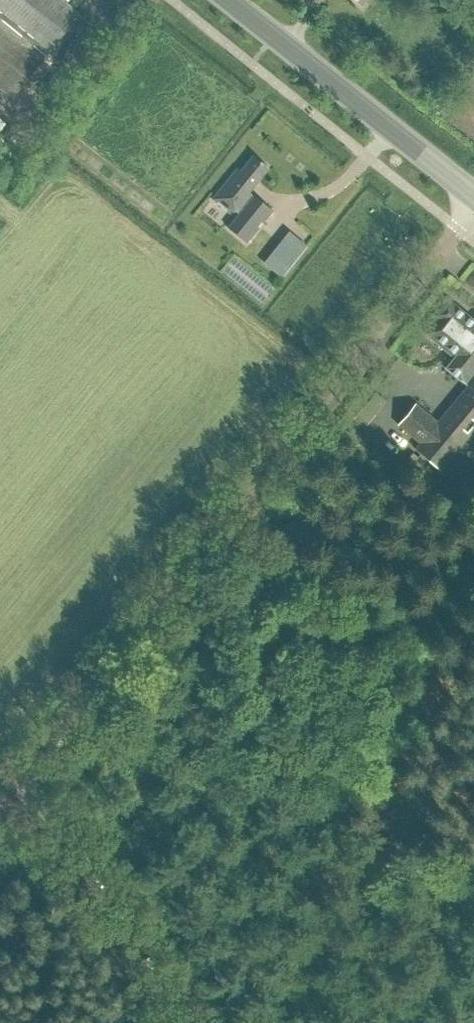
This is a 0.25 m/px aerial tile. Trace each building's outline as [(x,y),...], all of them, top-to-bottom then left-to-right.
[(50,51),(80,14),(63,0),(0,0),(0,11),(50,51)] [(230,214),(268,167),(253,155),(240,170),(237,168),(212,199),(230,214)] [(282,240),(271,254),(287,267),(298,253),(282,240)] [(468,385),(437,423),(414,404),(397,424),(419,443),(414,449),(441,469),(459,448),(473,429),(473,323),(473,325),(444,301),(432,317),(436,320),(425,333),(453,355),(444,366),(468,385)] [(387,455),(372,444),(367,452),(382,463),(387,455)] [(456,519),(467,528),(473,518),(463,510),(456,519)]
